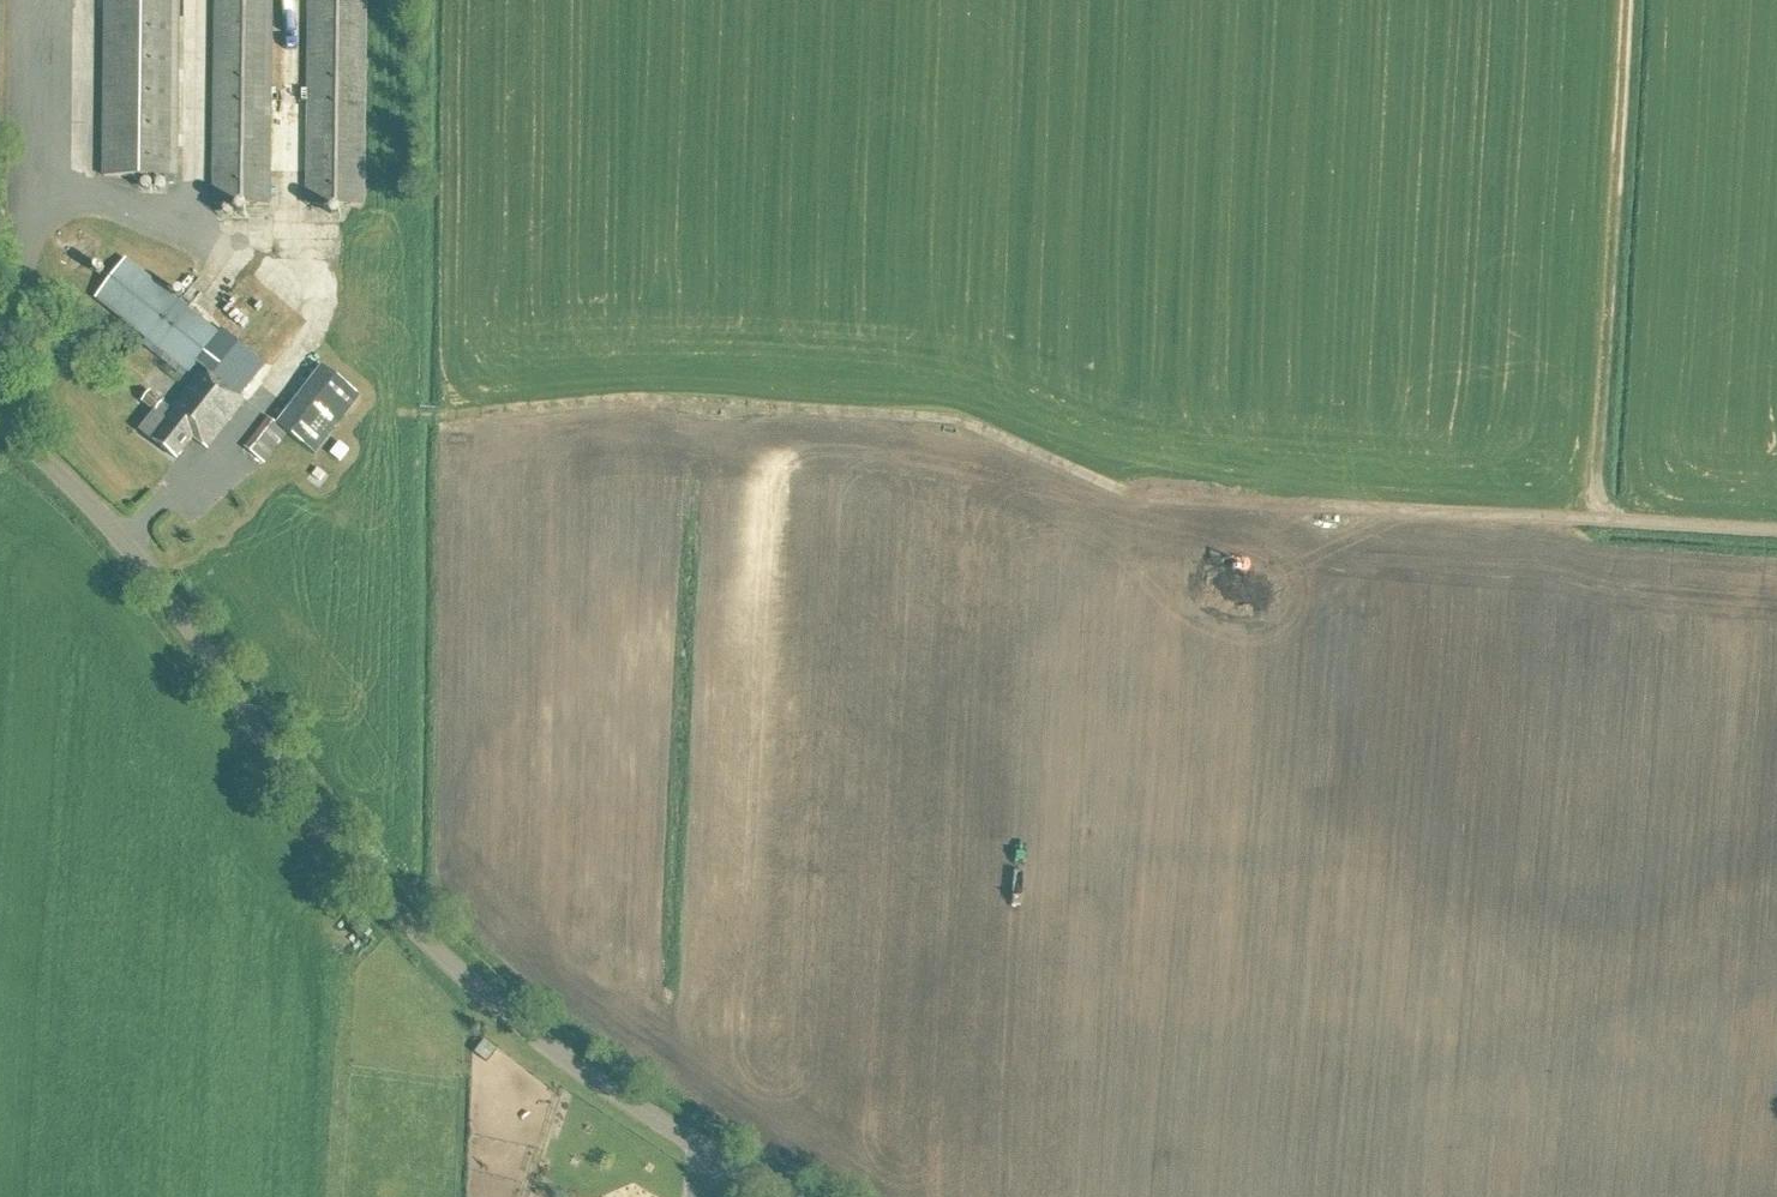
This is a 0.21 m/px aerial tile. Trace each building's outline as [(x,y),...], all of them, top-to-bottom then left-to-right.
[(105,178),(179,178),(180,0),(107,0),(105,178)] [(214,205),(269,206),(272,0),(216,0),(214,205)] [(308,206),(363,207),(365,0),(310,0),(308,206)] [(232,295),(208,326),(126,261),(96,300),(196,379),(172,410),(150,393),(142,403),(156,414),(140,432),(177,460),(193,440),(207,450),(246,401),(245,400),(258,383),(259,384),(308,323),(247,275),(232,295)] [(322,369),(278,426),(268,419),(245,449),(264,464),(288,434),(316,455),(360,398),(322,369)]
